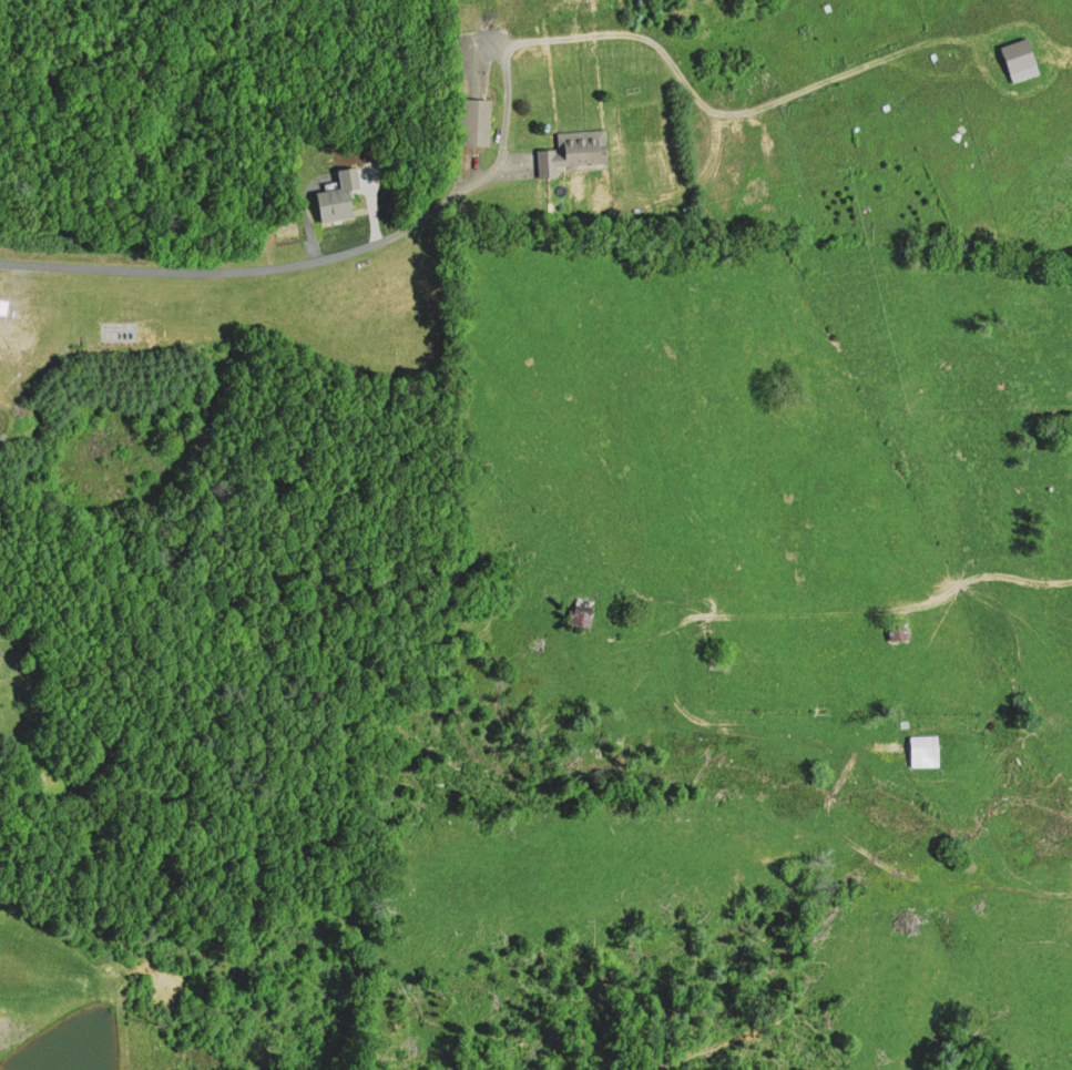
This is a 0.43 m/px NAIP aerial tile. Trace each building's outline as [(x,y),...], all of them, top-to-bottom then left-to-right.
[(1004,45),(1017,80),(1044,70),(1032,37),(1004,45)] [(459,98),(459,145),(491,145),(492,98),(459,98)] [(605,128),(558,131),(559,147),(540,149),(542,177),(560,176),(559,165),(613,162),(611,144),(606,143),(605,128)] [(317,191),(323,223),(357,216),(351,187),(363,186),(359,164),(339,167),(343,186),(317,191)] [(7,313),(9,298),(0,297),(0,312),(7,313)] [(593,621),(571,619),(572,599),(594,601),(593,621)] [(910,620),(911,636),(896,638),(895,621),(910,620)] [(942,735),(942,766),(917,766),(917,735),(942,735)]
